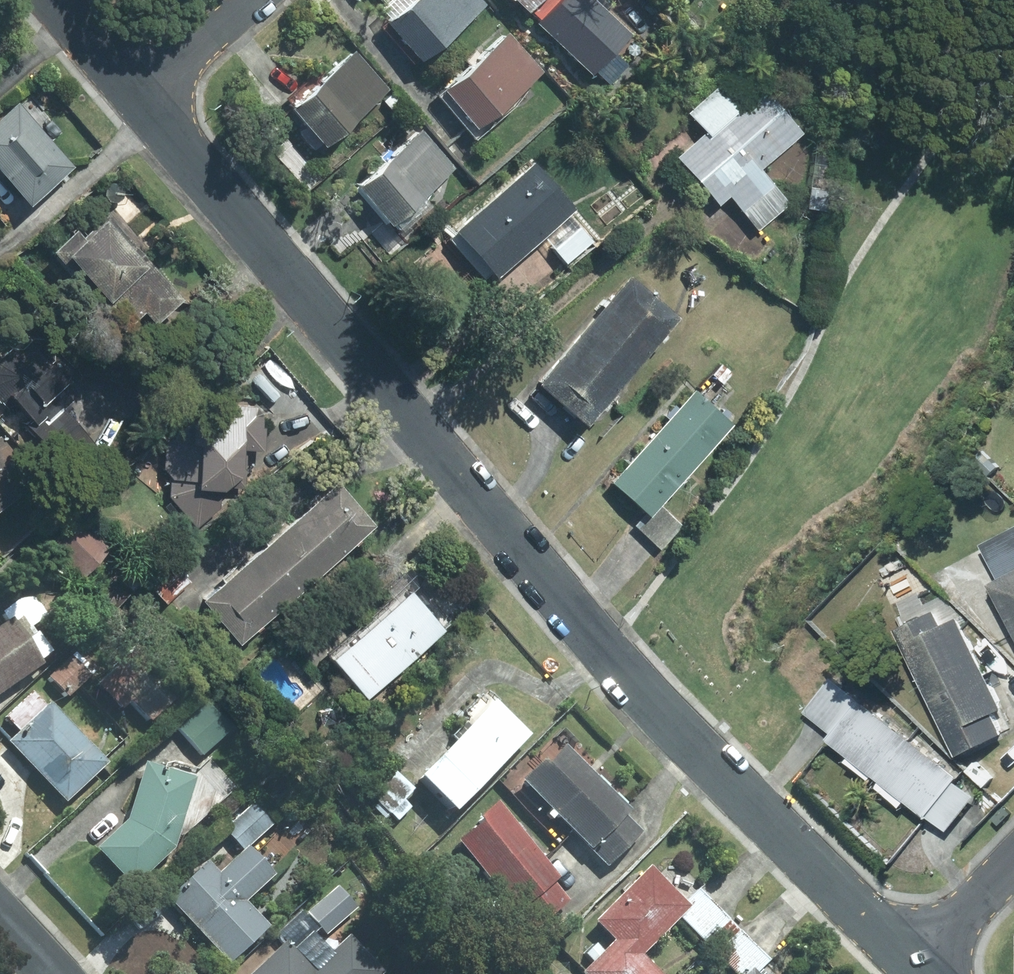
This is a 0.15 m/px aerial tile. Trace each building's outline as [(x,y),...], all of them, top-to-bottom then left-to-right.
[(483,0),(391,0),(383,7),(394,20),(390,24),(424,61),(487,5),(483,0)] [(543,21),(563,0),(518,0),(532,13),(534,12),(543,21)] [(634,35),(596,0),(563,0),(543,21),(540,24),(596,76),(599,73),(611,84),(628,66),(616,55),(634,35)] [(544,72),(507,37),(440,96),(478,140),(517,107),(528,89),(544,72)] [(390,90),(357,53),(294,109),(327,146),(390,90)] [(802,133),(767,93),(744,114),(721,87),(691,113),(707,133),(679,157),(721,206),(731,197),(760,231),(790,205),(760,170),(802,133)] [(20,104),(0,122),(0,168),(33,205),(76,167),(20,104)] [(420,200),(455,169),(422,132),(358,189),(396,231),(425,205),(420,200)] [(570,215),(576,209),(536,165),(452,239),(488,279),(495,273),(500,278),(546,237),(570,215)] [(568,263),(593,241),(570,215),(546,237),(568,263)] [(79,230),(54,252),(66,265),(74,258),(114,303),(109,308),(127,329),(148,311),(158,322),(183,300),(111,220),(88,240),(79,230)] [(680,319),(632,278),(588,330),(636,370),(680,319)] [(636,370),(588,330),(542,385),(590,425),(636,370)] [(9,411),(17,404),(39,427),(47,419),(50,422),(73,400),(63,390),(73,380),(56,361),(56,340),(33,340),(25,350),(14,349),(4,359),(0,356),(0,401),(9,411)] [(735,425),(696,391),(658,435),(696,469),(735,425)] [(235,488),(246,488),(249,450),(265,451),(268,415),(258,407),(206,406),(168,437),(167,469),(172,477),(171,497),(198,529),(221,510),(222,500),(235,488)] [(39,482),(3,435),(0,438),(0,511),(39,482)] [(696,469),(658,435),(614,483),(648,512),(653,517),(662,506),(696,469)] [(378,527),(341,485),(295,525),(332,567),(378,527)] [(681,523),(662,506),(653,517),(648,512),(636,526),(661,550),(681,523)] [(111,551),(78,519),(50,546),(82,579),(111,551)] [(332,567),(295,525),(249,564),(286,607),(332,567)] [(978,545),(995,579),(983,585),(1013,644),(1013,526),(978,545)] [(249,564),(205,602),(243,644),(286,607),(249,564)] [(192,582),(178,568),(155,591),(168,604),(192,582)] [(419,588),(406,574),(388,590),(395,598),(331,655),(370,699),(447,632),(413,593),(419,588)] [(930,612),(891,631),(953,757),(1008,730),(954,620),(938,628),(930,612)] [(14,617),(0,627),(0,694),(46,662),(14,617)] [(133,698),(152,718),(176,696),(133,651),(100,683),(123,708),(133,698)] [(91,675),(72,655),(51,675),(70,695),(91,675)] [(990,673),(1013,704),(1013,669),(1003,658),(990,673)] [(855,700),(828,679),(801,714),(827,735),(855,700)] [(48,705),(34,690),(7,716),(21,730),(48,705)] [(533,734),(489,691),(469,712),(477,720),(424,775),(459,809),(533,734)] [(235,727),(211,700),(180,728),(204,755),(235,727)] [(874,781),(906,740),(855,700),(827,735),(823,740),(846,759),(843,763),(865,780),(868,777),(874,781)] [(109,761),(53,701),(48,705),(21,730),(12,740),(68,800),(109,761)] [(906,740),(874,781),(877,783),(873,788),(896,807),(901,801),(922,818),(924,816),(951,782),(954,778),(906,740)] [(547,757),(524,779),(594,848),(627,814),(633,808),(569,745),(552,762),(547,757)] [(101,847),(135,884),(177,845),(178,838),(235,786),(212,762),(197,776),(148,762),(131,819),(101,847)] [(397,771),(370,802),(387,817),(391,813),(399,820),(413,805),(406,798),(416,787),(397,771)] [(943,831),(970,796),(951,782),(924,816),(943,831)] [(226,828),(246,849),(250,845),(274,822),(255,801),(226,828)] [(561,877),(501,802),(484,816),(487,820),(463,839),(520,910),(556,881),(561,877)] [(644,830),(627,814),(594,848),(610,864),(644,830)] [(210,861),(171,899),(232,963),(272,925),(248,900),(276,873),(250,845),(246,849),(221,872),(210,861)] [(616,939),(646,953),(682,917),(694,905),(688,900),(652,864),(596,919),(616,939)] [(556,881),(520,910),(535,928),(571,899),(556,881)] [(307,913),(320,927),(327,935),(359,906),(339,884),(307,913)] [(695,930),(719,907),(700,887),(688,900),(694,905),(682,917),(695,930)] [(695,930),(713,948),(737,925),(719,907),(695,930)] [(334,951),(315,931),(320,927),(307,913),(304,910),(276,936),(283,943),(250,973),(383,973),(386,971),(352,935),(334,951)] [(713,948),(731,966),(755,942),(737,925),(713,948)] [(646,953),(616,939),(584,971),(587,973),(667,973),(646,953)] [(740,973),(746,973),(755,965),(761,971),(772,959),(755,942),(731,966),(740,973)] [(761,971),(755,965),(746,973),(764,973),(761,971)]
